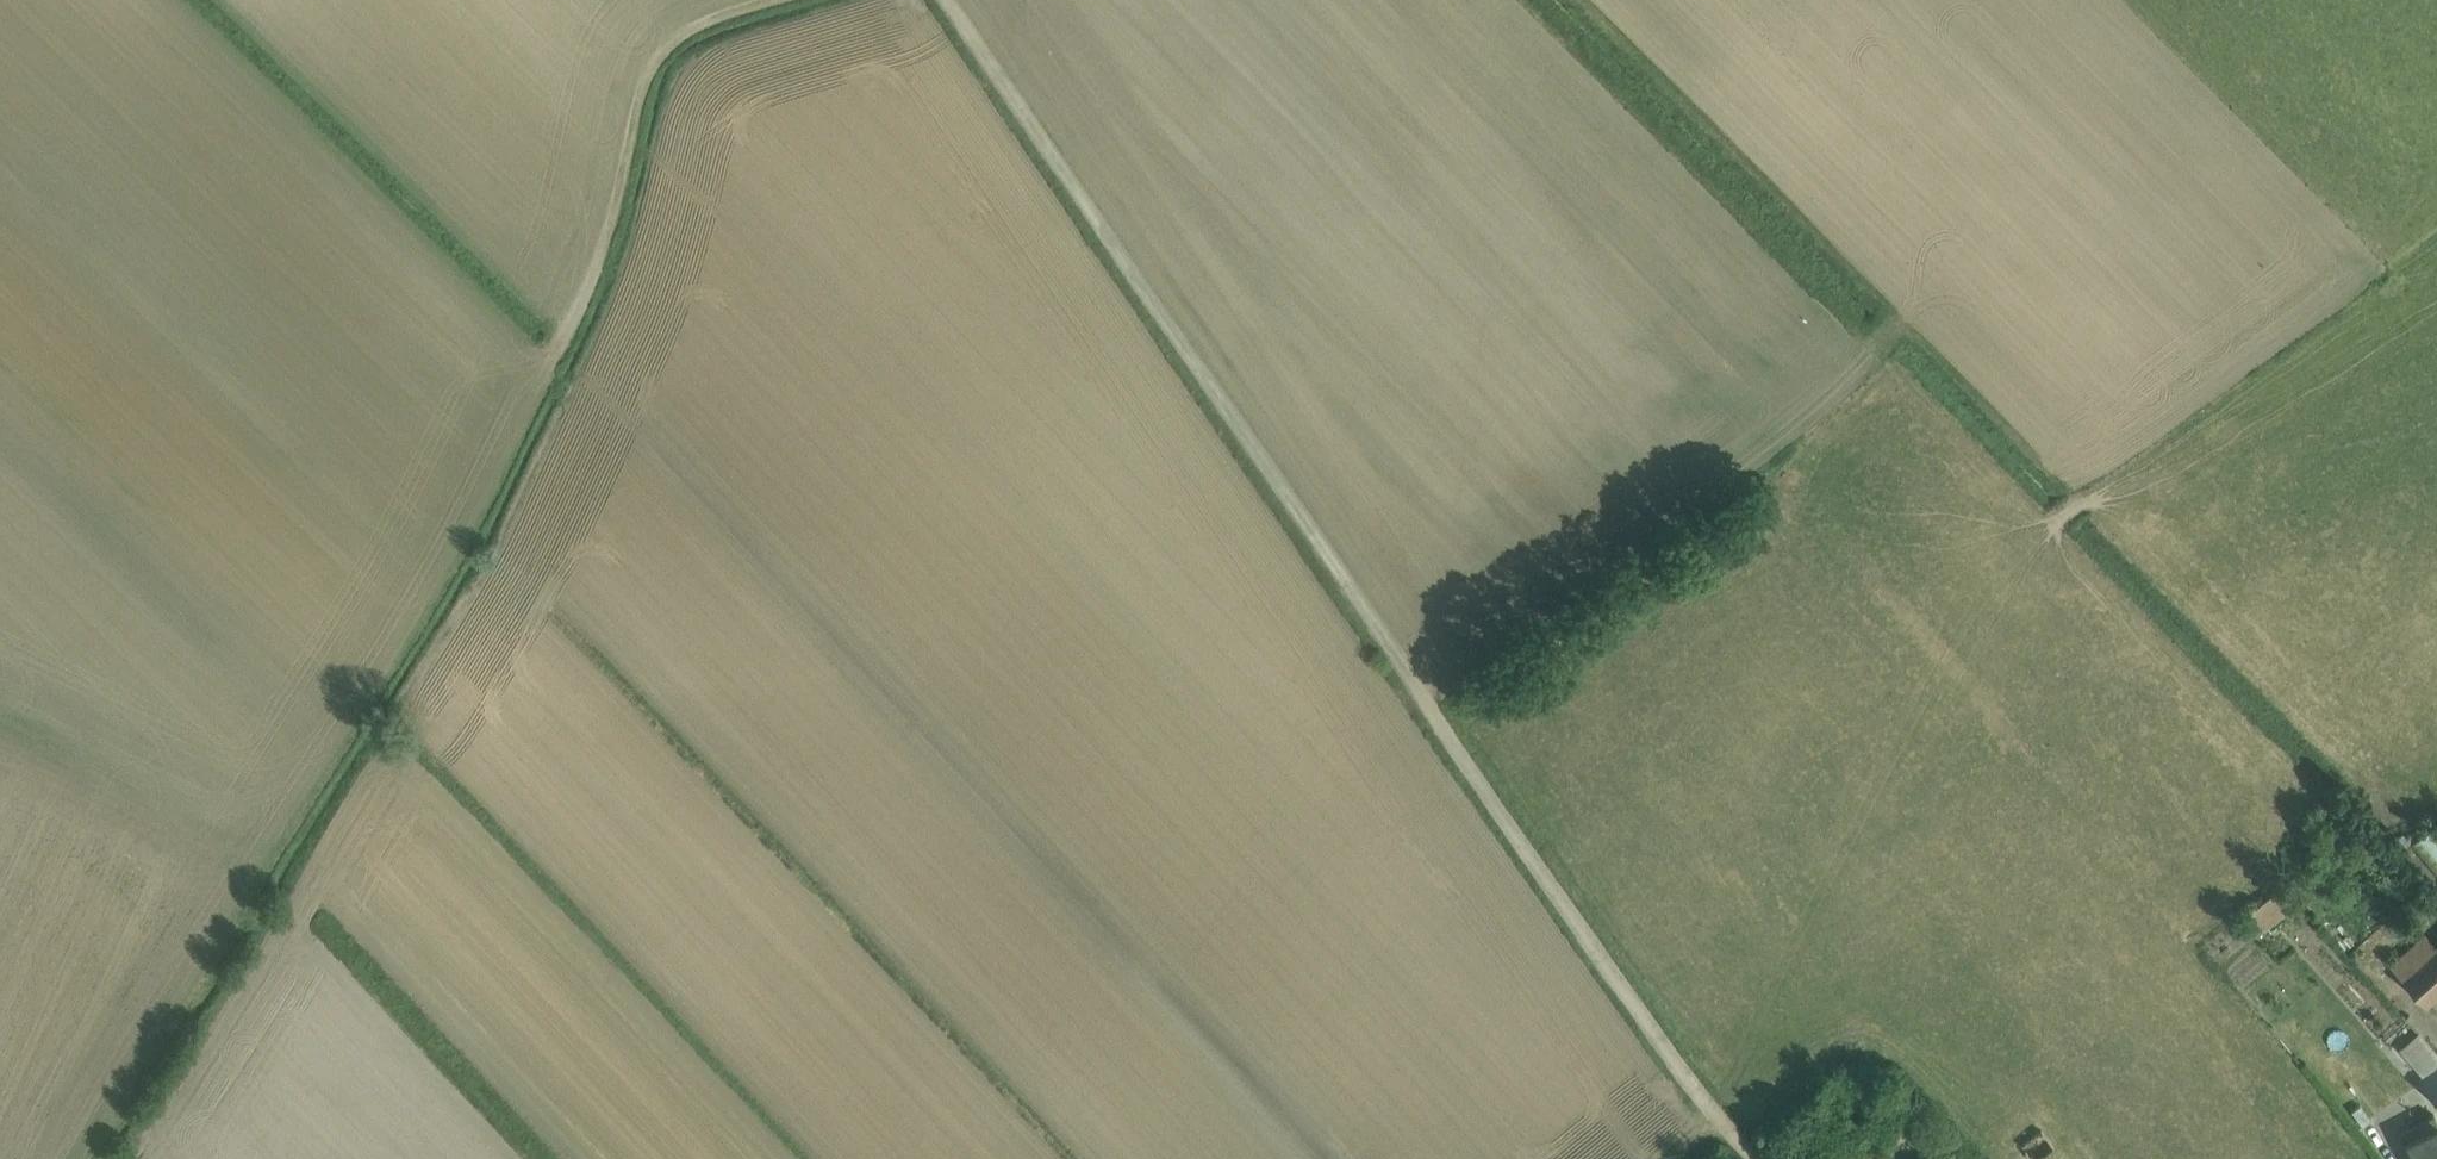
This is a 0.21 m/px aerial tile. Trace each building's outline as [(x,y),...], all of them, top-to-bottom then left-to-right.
[(2436,871),(2436,815),(2409,840),(2436,871)] [(2245,905),(2263,927),(2291,905),(2273,883),(2245,905)] [(2426,999),(2436,989),(2436,934),(2398,968),(2426,999)] [(2436,1097),(2436,1050),(2416,1026),(2399,1042),(2424,1071),(2418,1076),(2436,1097)] [(2019,1139),(2033,1155),(2052,1139),(2038,1123),(2019,1139)] [(2416,1158),(2436,1158),(2436,1142),(2413,1154),(2416,1158)]
